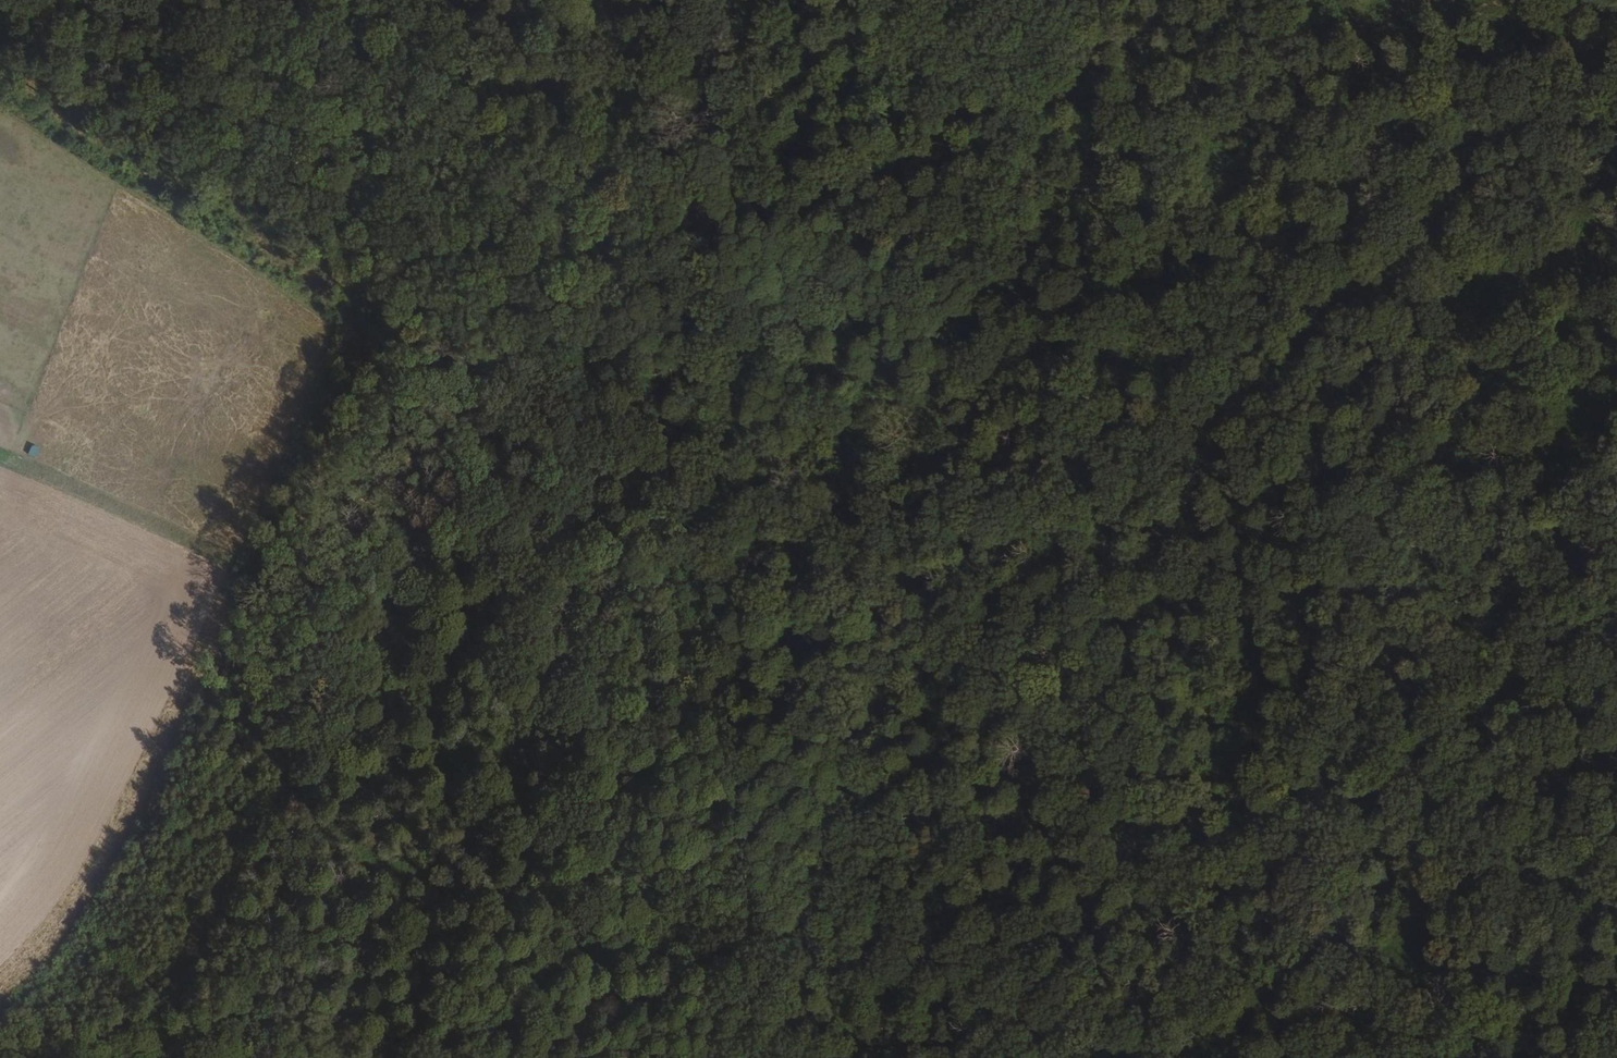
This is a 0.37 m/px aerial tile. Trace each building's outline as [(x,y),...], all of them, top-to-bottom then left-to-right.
[(35,459),(38,450),(29,447),(27,456),(35,459)]
